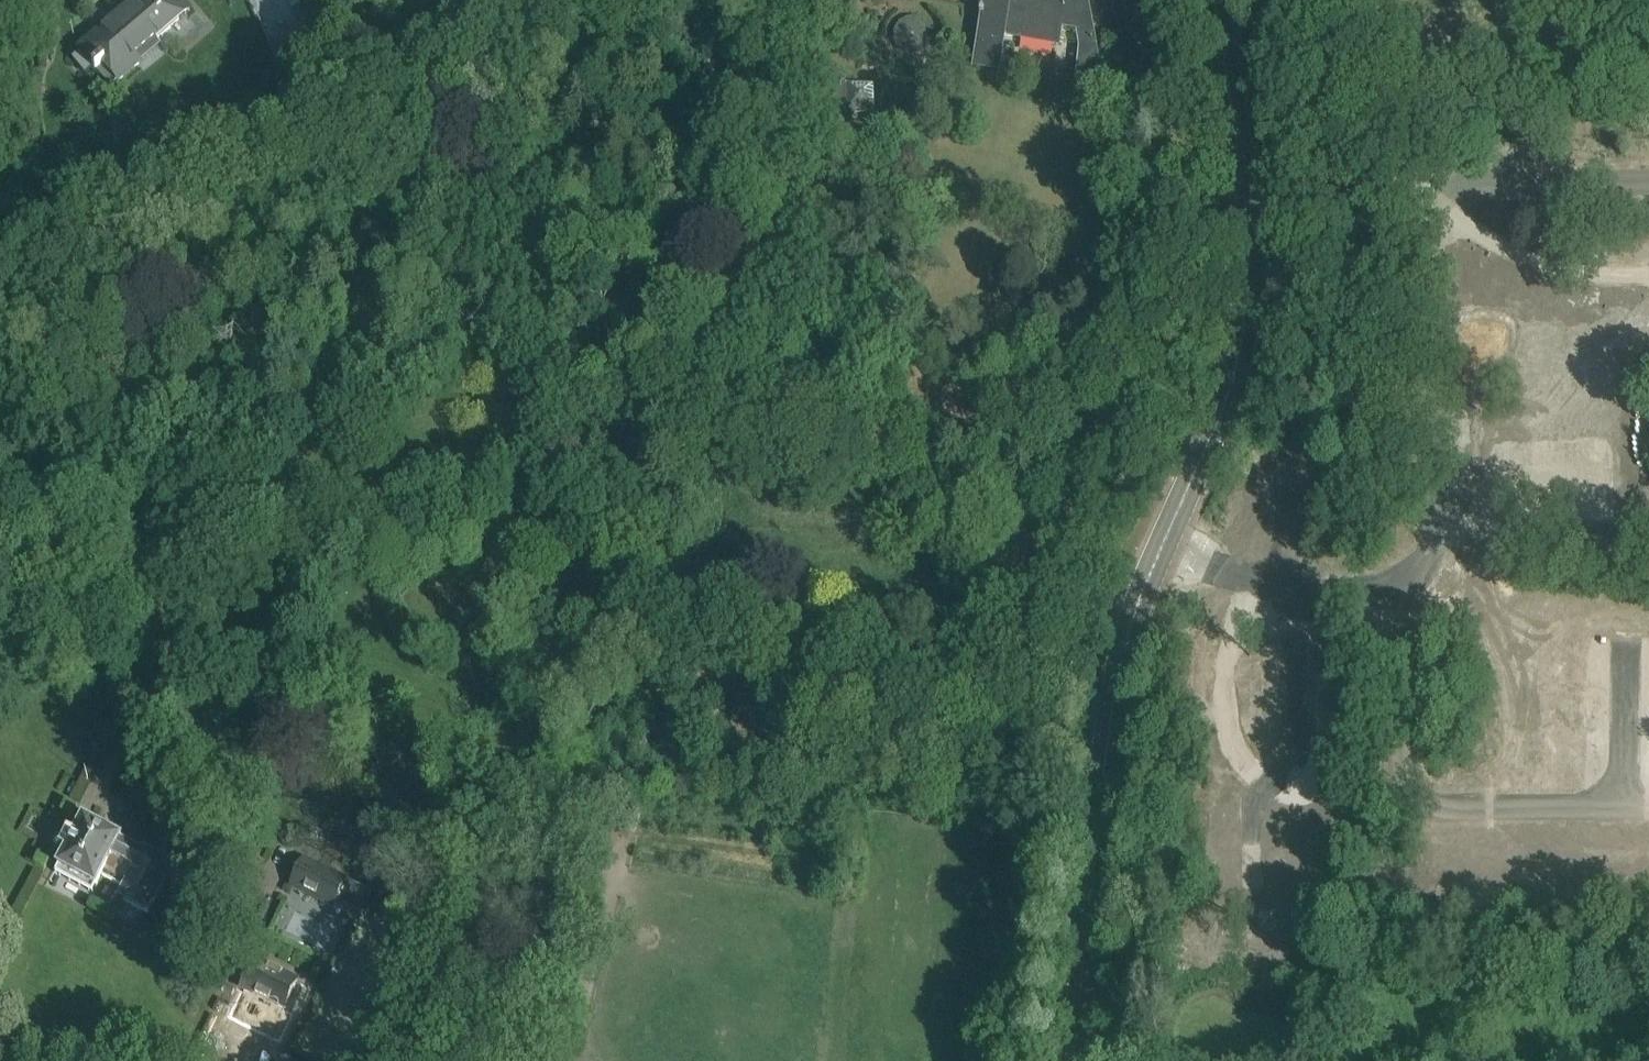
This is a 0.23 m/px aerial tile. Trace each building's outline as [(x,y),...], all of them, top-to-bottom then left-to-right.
[(87,44),(101,60),(118,80),(160,44),(156,39),(190,10),(181,0),(132,0),(127,4),(132,11),(111,29),(108,26),(87,44)] [(1058,47),(1060,47),(1063,30),(1076,31),(1078,47),(1077,63),(1087,76),(1098,68),(1087,3),(1068,0),(985,0),(973,73),(998,77),(1004,40),(1058,48),(1058,47)] [(900,27),(896,34),(897,42),(901,48),(908,52),(916,51),(922,47),(926,40),(926,33),(921,26),(914,22),(907,23),(900,27)] [(676,42),(672,32),(662,36),(665,46),(676,42)] [(740,63),(727,64),(728,82),(741,80),(740,63)] [(845,79),(827,71),(797,134),(814,143),(820,132),(839,141),(854,112),(874,112),(874,86),(848,86),(843,83),(845,79)] [(1581,614),(1552,613),(1549,743),(1578,743),(1581,614)] [(102,876),(124,888),(119,898),(149,914),(174,865),(144,850),(143,852),(121,841),(122,838),(119,837),(121,834),(103,825),(102,828),(84,818),(75,836),(69,833),(62,846),(68,849),(58,866),(97,886),(102,876)] [(349,878),(304,856),(289,887),(334,909),(349,878)] [(298,980),(284,973),(255,959),(228,1017),(271,1037),(298,980)]
